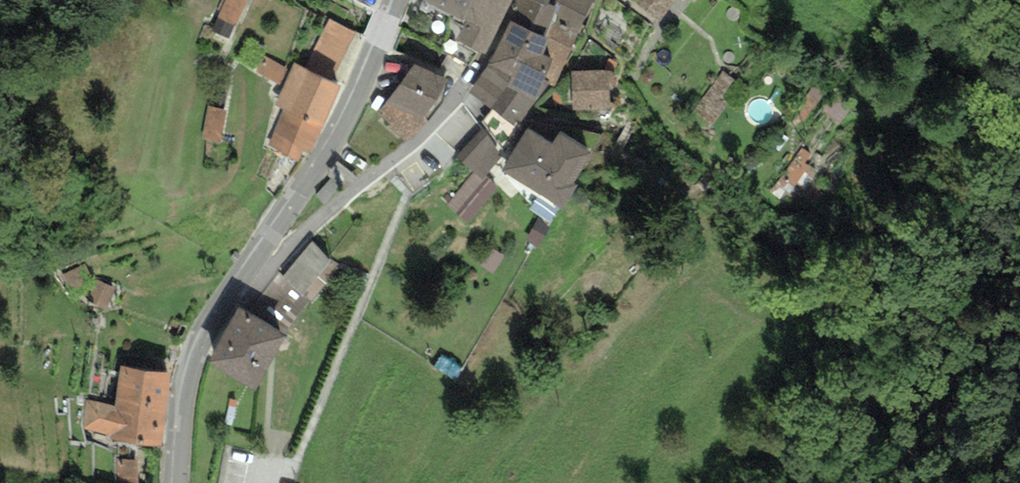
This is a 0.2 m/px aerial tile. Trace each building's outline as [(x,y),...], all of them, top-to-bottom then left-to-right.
[(209,30),(230,39),(247,0),(222,0),(209,30)] [(475,0),(424,0),(464,22),(475,0)] [(513,0),(475,0),(464,22),(456,39),(485,53),(505,16),(513,0)] [(586,16),(558,0),(551,0),(547,8),(531,0),(513,0),(505,16),(512,20),(548,38),(554,22),(579,34),(586,16)] [(586,16),(593,0),(558,0),(586,16)] [(678,0),(631,0),(630,1),(658,25),(678,0)] [(305,67),(329,79),(354,32),(329,20),(305,67)] [(548,38),(512,20),(490,64),(468,91),(516,127),(536,100),(549,82),(544,80),(553,58),(543,55),(548,38)] [(579,34),(554,22),(548,38),(543,55),(553,58),(544,80),(549,82),(555,87),(579,34)] [(283,86),(290,71),(264,57),(256,72),(283,86)] [(305,67),(294,62),(290,71),(283,86),(274,106),(281,109),(264,147),(298,162),(303,151),(310,155),(342,85),(329,79),(305,67)] [(446,80),(414,65),(380,111),(391,125),(389,127),(406,141),(429,119),(425,117),(446,80)] [(608,70),(573,71),(574,110),(610,109),(608,70)] [(228,110),(209,106),(202,139),(221,143),(228,110)] [(500,157),(482,128),(457,157),(473,172),(447,205),(469,223),(498,186),(486,176),(500,157)] [(527,129),(502,170),(562,207),(575,186),(572,184),(591,153),(561,134),(554,145),(527,129)] [(330,259),(314,241),(282,275),(278,272),(247,313),(282,333),(338,265),(330,259)] [(67,292),(93,279),(83,260),(58,273),(67,292)] [(87,301),(108,309),(116,288),(93,279),(87,301)] [(247,313),(238,308),(210,362),(255,391),(287,336),(282,333),(247,313)] [(171,373),(121,365),(114,404),(87,399),(84,428),(112,434),(112,440),(161,446),(171,373)]
